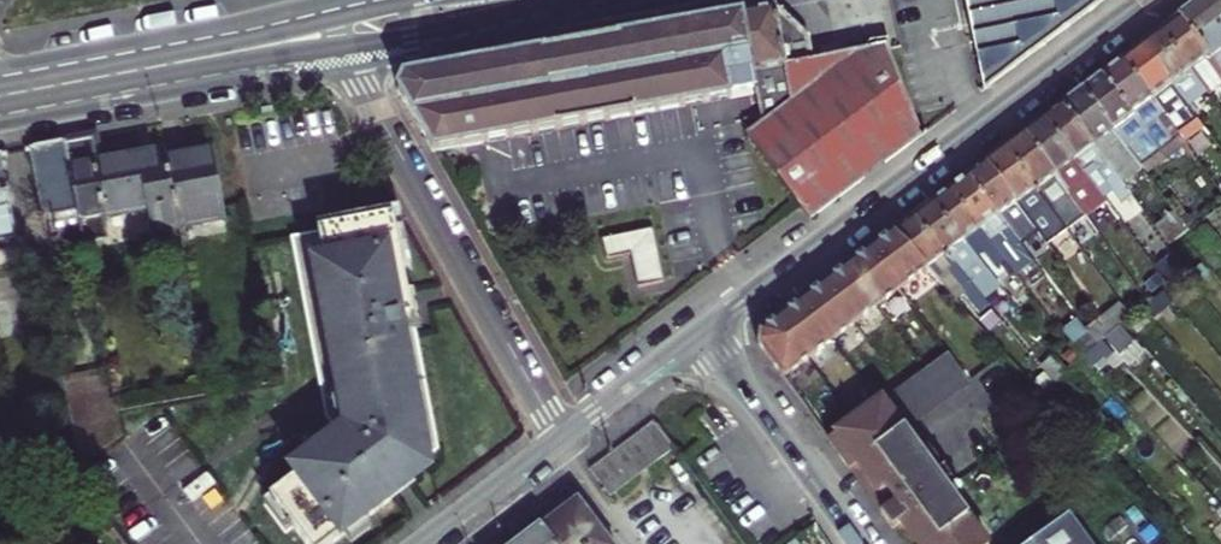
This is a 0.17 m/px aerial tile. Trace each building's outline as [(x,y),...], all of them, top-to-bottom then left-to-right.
[(987,86),(1104,0),(969,0),(974,26),(987,86)] [(1180,18),(1214,60),(1220,56),(1220,0),(1204,0),(1180,18)] [(744,16),(757,90),(762,122),(789,106),(776,9),(744,16)] [(807,39),(776,9),(789,106),(762,122),(745,134),(797,204),(809,221),(924,135),(889,48),(871,51),(812,65),(807,39)] [(733,95),(757,90),(744,16),(407,77),(400,90),(435,152),(475,145),(732,98),(733,95)] [(1161,32),(1196,78),(1210,69),(1220,82),(1220,69),(1214,60),(1180,18),(1161,32)] [(1161,32),(1142,46),(1173,86),(1187,76),(1207,102),(1212,99),(1196,78),(1161,32)] [(1123,60),(1167,118),(1176,111),(1173,107),(1177,105),(1185,115),(1182,117),(1202,144),(1212,137),(1173,86),(1142,46),(1123,60)] [(1189,147),(1167,118),(1123,60),(1103,75),(1147,133),(1160,124),(1182,153),(1189,147)] [(1103,75),(1083,90),(1133,155),(1136,160),(1151,150),(1161,163),(1158,166),(1168,180),(1177,174),(1147,133),(1103,75)] [(1133,155),(1083,90),(1064,105),(1113,170),(1133,155)] [(1064,105),(1045,119),(1087,175),(1098,168),(1136,218),(1145,211),(1113,170),(1064,105)] [(1108,203),(1087,175),(1045,119),(1025,134),(1069,192),(1079,205),(1088,218),(1108,203)] [(1006,148),(1049,205),(1069,192),(1025,134),(1006,148)] [(87,245),(110,240),(106,216),(150,209),(154,233),(181,228),(167,156),(166,151),(102,163),(97,137),(67,142),(81,213),(82,221),(87,245)] [(81,213),(67,142),(31,149),(45,220),(50,219),(81,213)] [(167,156),(181,228),(228,219),(214,147),(167,156)] [(987,162),(1036,228),(1044,239),(1049,245),(1069,231),(1059,219),(1049,205),(1006,148),(987,162)] [(1036,228),(987,162),(968,177),(1012,235),(1024,226),(1028,233),(1036,228)] [(1034,265),(1012,235),(968,177),(950,190),(995,249),(1004,260),(1008,257),(1022,275),(1034,265)] [(932,203),(975,256),(985,248),(989,253),(995,249),(950,190),(932,203)] [(1059,219),(1069,212),(1079,205),(1069,192),(1049,205),(1059,219)] [(16,239),(7,194),(0,195),(0,242),(16,239)] [(932,203),(913,217),(988,304),(1004,292),(975,256),(932,203)] [(1079,205),(1069,212),(1091,240),(1100,233),(1088,218),(1079,205)] [(81,213),(50,219),(51,228),(82,221),(81,213)] [(931,270),(956,298),(963,292),(984,316),(992,309),(988,304),(913,217),(895,231),(931,270)] [(396,219),(292,241),(326,421),(349,448),(327,465),(331,471),(280,510),(306,543),(337,543),(398,497),(391,488),(440,450),(396,219)] [(652,231),(601,240),(604,260),(630,256),(635,289),(661,285),(652,231)] [(931,270),(895,231),(872,249),(903,291),(931,270)] [(1049,245),(1044,239),(1035,245),(1049,262),(1057,256),(1049,245)] [(761,347),(785,380),(903,291),(872,249),(762,331),(761,347)] [(1088,358),(1100,348),(1090,334),(1073,347),(1084,361),(1088,358)] [(884,402),(830,441),(852,471),(906,432),(972,384),(950,354),(884,402)] [(1043,395),(1056,383),(1045,370),(1031,381),(1043,395)] [(654,421),(588,468),(609,497),(675,451),(654,421)] [(906,432),(852,471),(878,508),(882,513),(891,507),(881,493),(926,460),(906,432)] [(882,513),(894,529),(902,523),(918,543),(987,543),(948,490),(957,484),(936,454),(926,460),(881,493),(891,507),(882,513)] [(1088,478),(1106,465),(1098,455),(1080,468),(1088,478)] [(555,543),(613,543),(580,501),(544,528),(555,543)] [(1034,543),(1091,543),(1071,517),(1034,543)] [(544,528),(522,543),(555,543),(544,528)]
